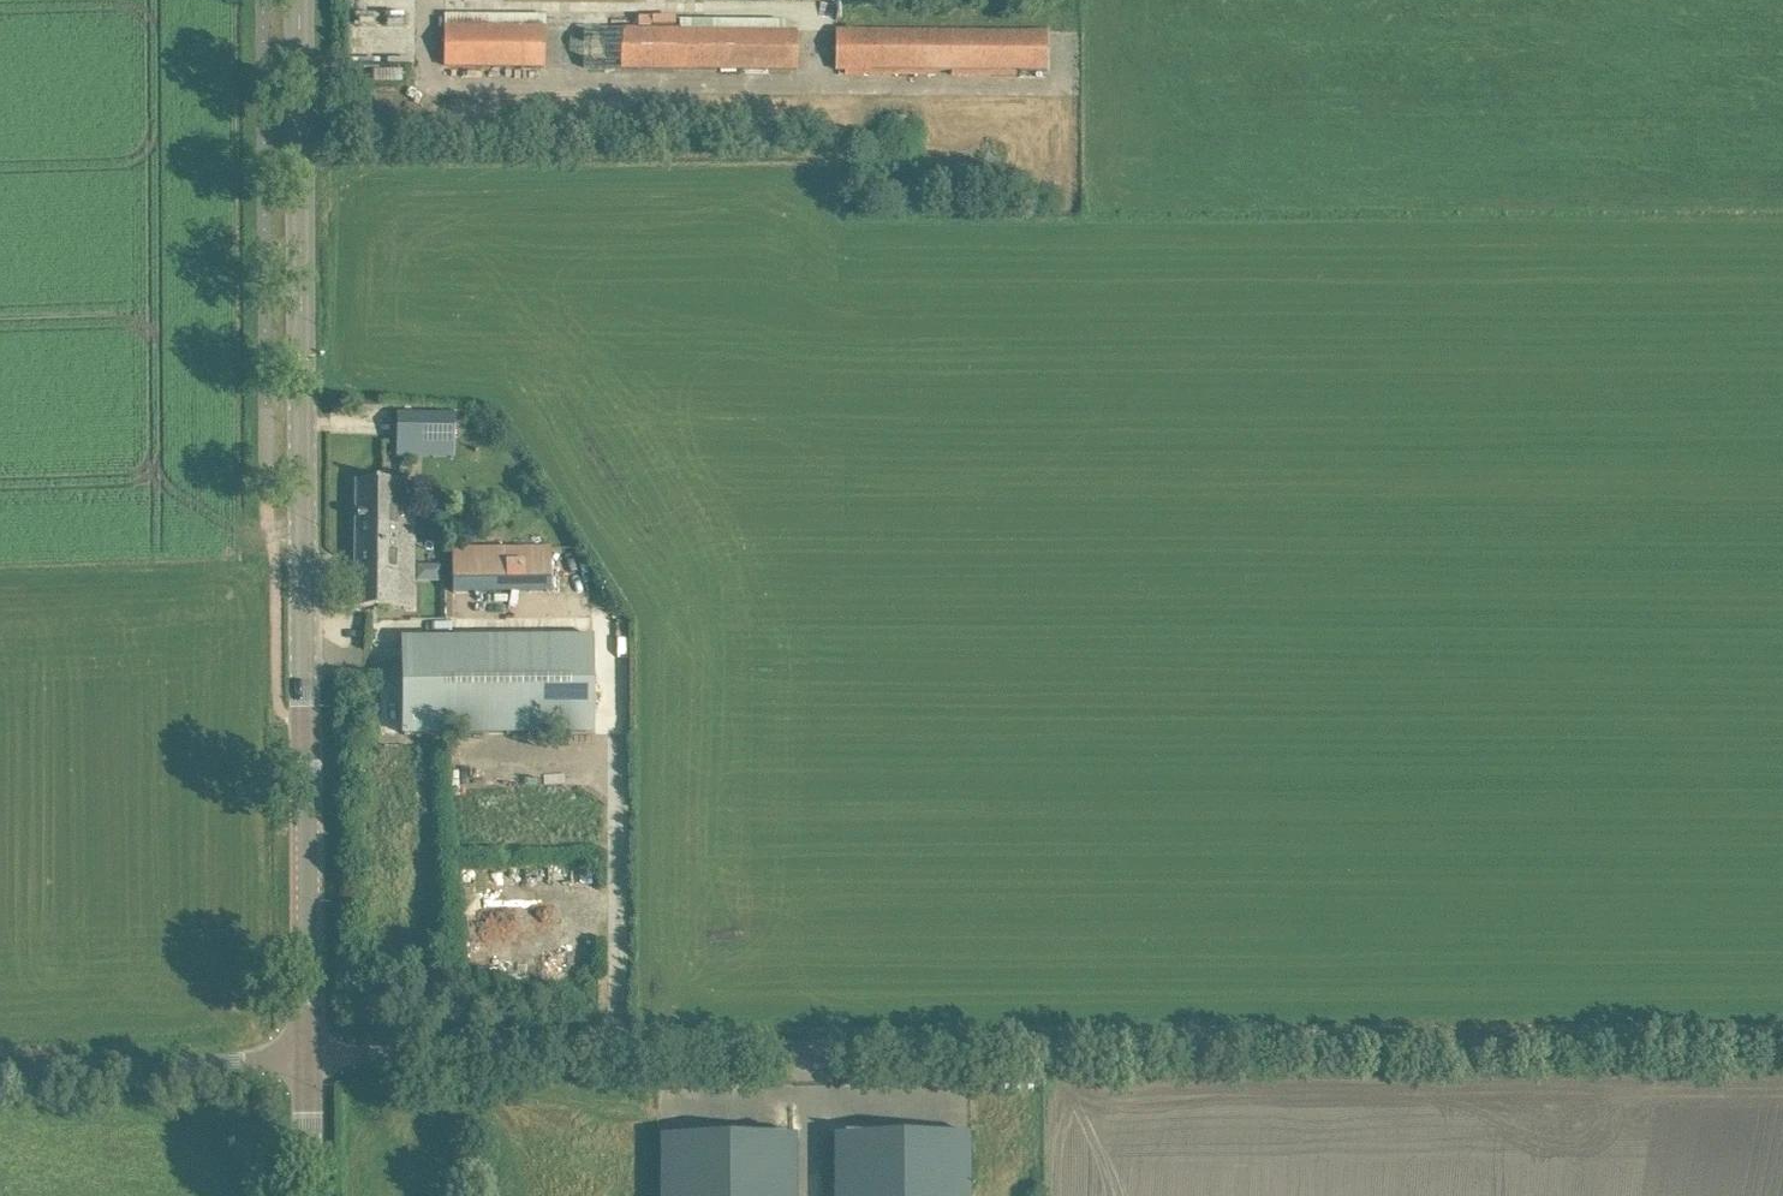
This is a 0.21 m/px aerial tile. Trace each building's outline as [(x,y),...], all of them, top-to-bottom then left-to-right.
[(585,69),(798,71),(799,29),(585,27),(585,69)] [(547,67),(547,29),(445,28),(445,67),(547,67)] [(838,72),(1050,73),(1050,30),(838,29),(838,72)] [(396,410),(394,456),(453,458),(454,412),(396,410)] [(399,481),(357,481),(355,608),(414,609),(414,605),(423,605),(423,587),(414,585),(415,519),(398,519),(399,481)] [(556,591),(556,576),(550,576),(550,547),(451,548),(452,592),(556,591)] [(417,566),(417,580),(421,580),(430,571),(430,566),(417,566)] [(593,636),(404,637),(405,735),(594,734),(593,636)] [(835,1135),(835,1195),(970,1195),(969,1134),(835,1135)] [(661,1136),(661,1195),(796,1195),(796,1135),(661,1136)]
